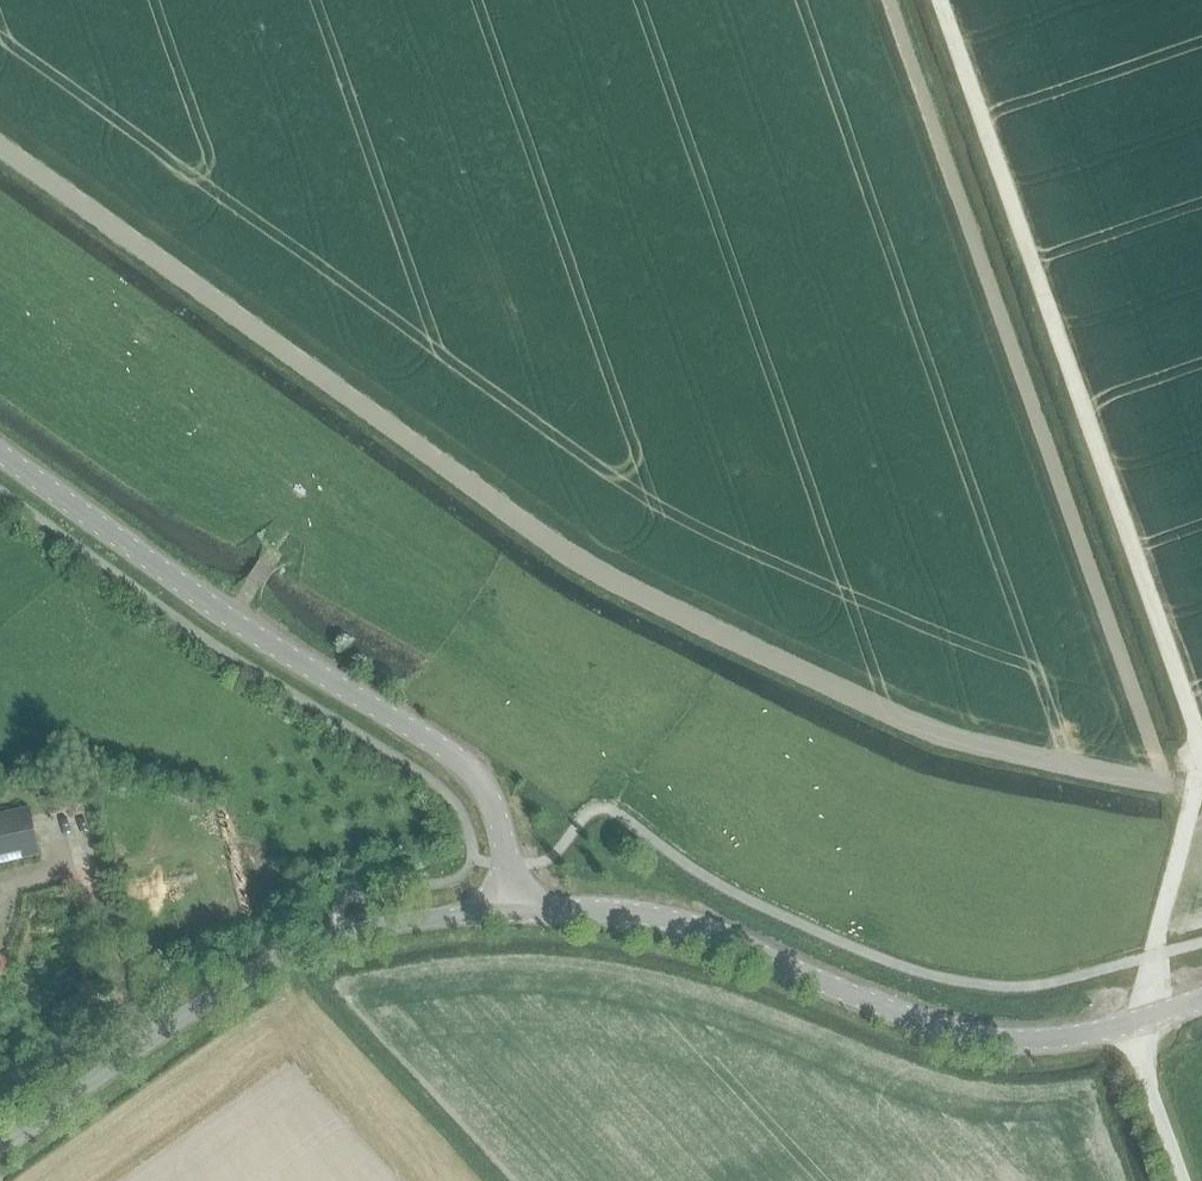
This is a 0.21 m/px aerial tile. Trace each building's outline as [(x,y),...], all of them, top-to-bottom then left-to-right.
[(38,855),(27,807),(0,813),(0,863),(38,855)]
